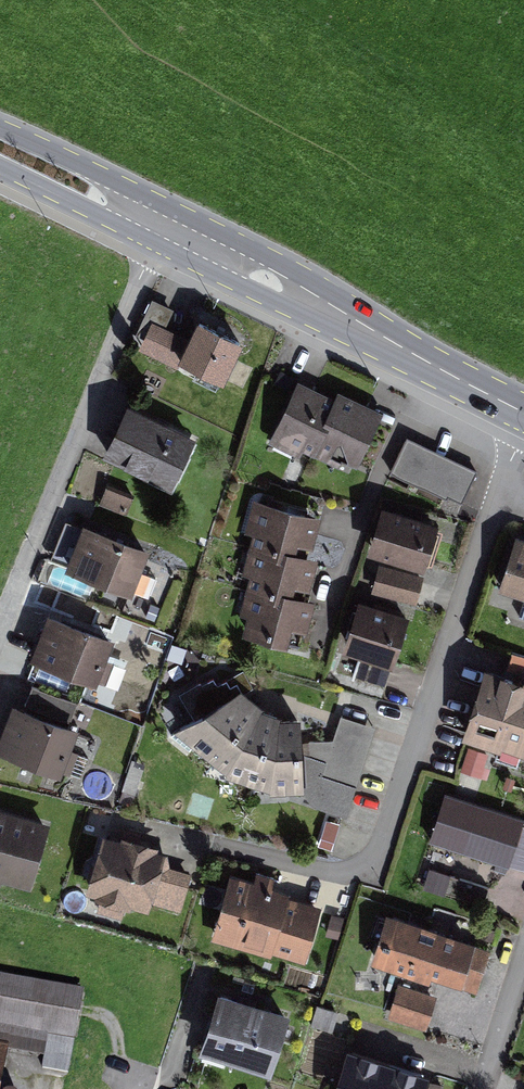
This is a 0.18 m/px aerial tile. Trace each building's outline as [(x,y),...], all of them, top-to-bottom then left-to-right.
[(144,344),(219,381),(236,346),(200,328),(193,341),(155,322),(144,344)] [(302,442),(357,469),(385,412),(335,387),(329,398),(298,382),(270,439),(297,452),(302,442)] [(128,404),(104,453),(170,485),(194,436),(128,404)] [(407,441),(394,470),(459,500),(472,471),(407,441)] [(108,485),(100,503),(126,513),(133,495),(108,485)] [(247,618),(242,637),(288,649),(289,645),(300,649),(304,633),(307,634),(316,602),(310,601),(322,559),(313,557),(325,518),(250,497),(239,533),(253,537),(243,574),(251,576),(240,616),(247,618)] [(381,508),(370,547),(422,562),(434,523),(381,508)] [(83,523),(66,566),(135,593),(152,549),(83,523)] [(517,539),(499,590),(523,599),(523,542),(517,539)] [(380,566),(374,590),(414,600),(420,577),(380,566)] [(362,601),(347,643),(393,659),(407,617),(362,601)] [(49,613),(32,658),(100,684),(117,639),(49,613)] [(464,730),(492,739),(488,751),(509,758),(513,744),(523,747),(523,679),(484,666),(464,730)] [(311,805),(346,818),(375,728),(340,716),(333,741),(302,742),(300,720),(280,721),(280,717),(263,711),(264,709),(241,691),(238,684),(231,687),(227,681),(218,686),(212,677),(179,695),(195,720),(173,733),(227,775),(270,793),(303,792),(311,805)] [(0,741),(0,748),(68,774),(86,727),(74,722),(79,708),(29,689),(25,700),(17,697),(0,741)] [(469,748),(461,767),(479,774),(487,754),(469,748)] [(435,839),(523,868),(523,821),(448,797),(435,839)] [(30,887),(49,824),(0,810),(0,878),(30,887)] [(125,896),(179,911),(190,875),(162,867),(165,853),(105,836),(90,888),(102,892),(98,909),(120,915),(125,896)] [(431,868),(424,890),(449,898),(452,890),(474,897),(479,884),(431,868)] [(235,874),(217,939),(302,963),(317,910),(289,902),(292,890),(235,874)] [(385,914),(370,959),(468,991),(483,946),(385,914)] [(0,978),(0,1026),(51,1034),(45,1070),(72,1075),(86,993),(0,978)] [(399,987),(388,1016),(422,1029),(433,999),(399,987)] [(218,994),(198,1052),(269,1076),(289,1018),(218,994)] [(337,1088),(425,1088),(429,1075),(349,1050),(337,1088)]
